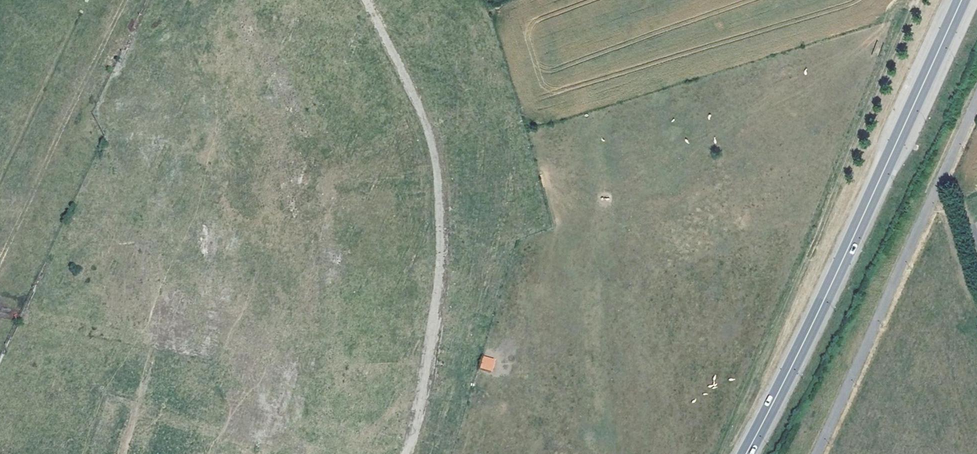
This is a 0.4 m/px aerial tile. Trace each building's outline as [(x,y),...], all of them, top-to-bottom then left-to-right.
[(493,371),(496,358),(482,355),(480,369),(493,371)]
